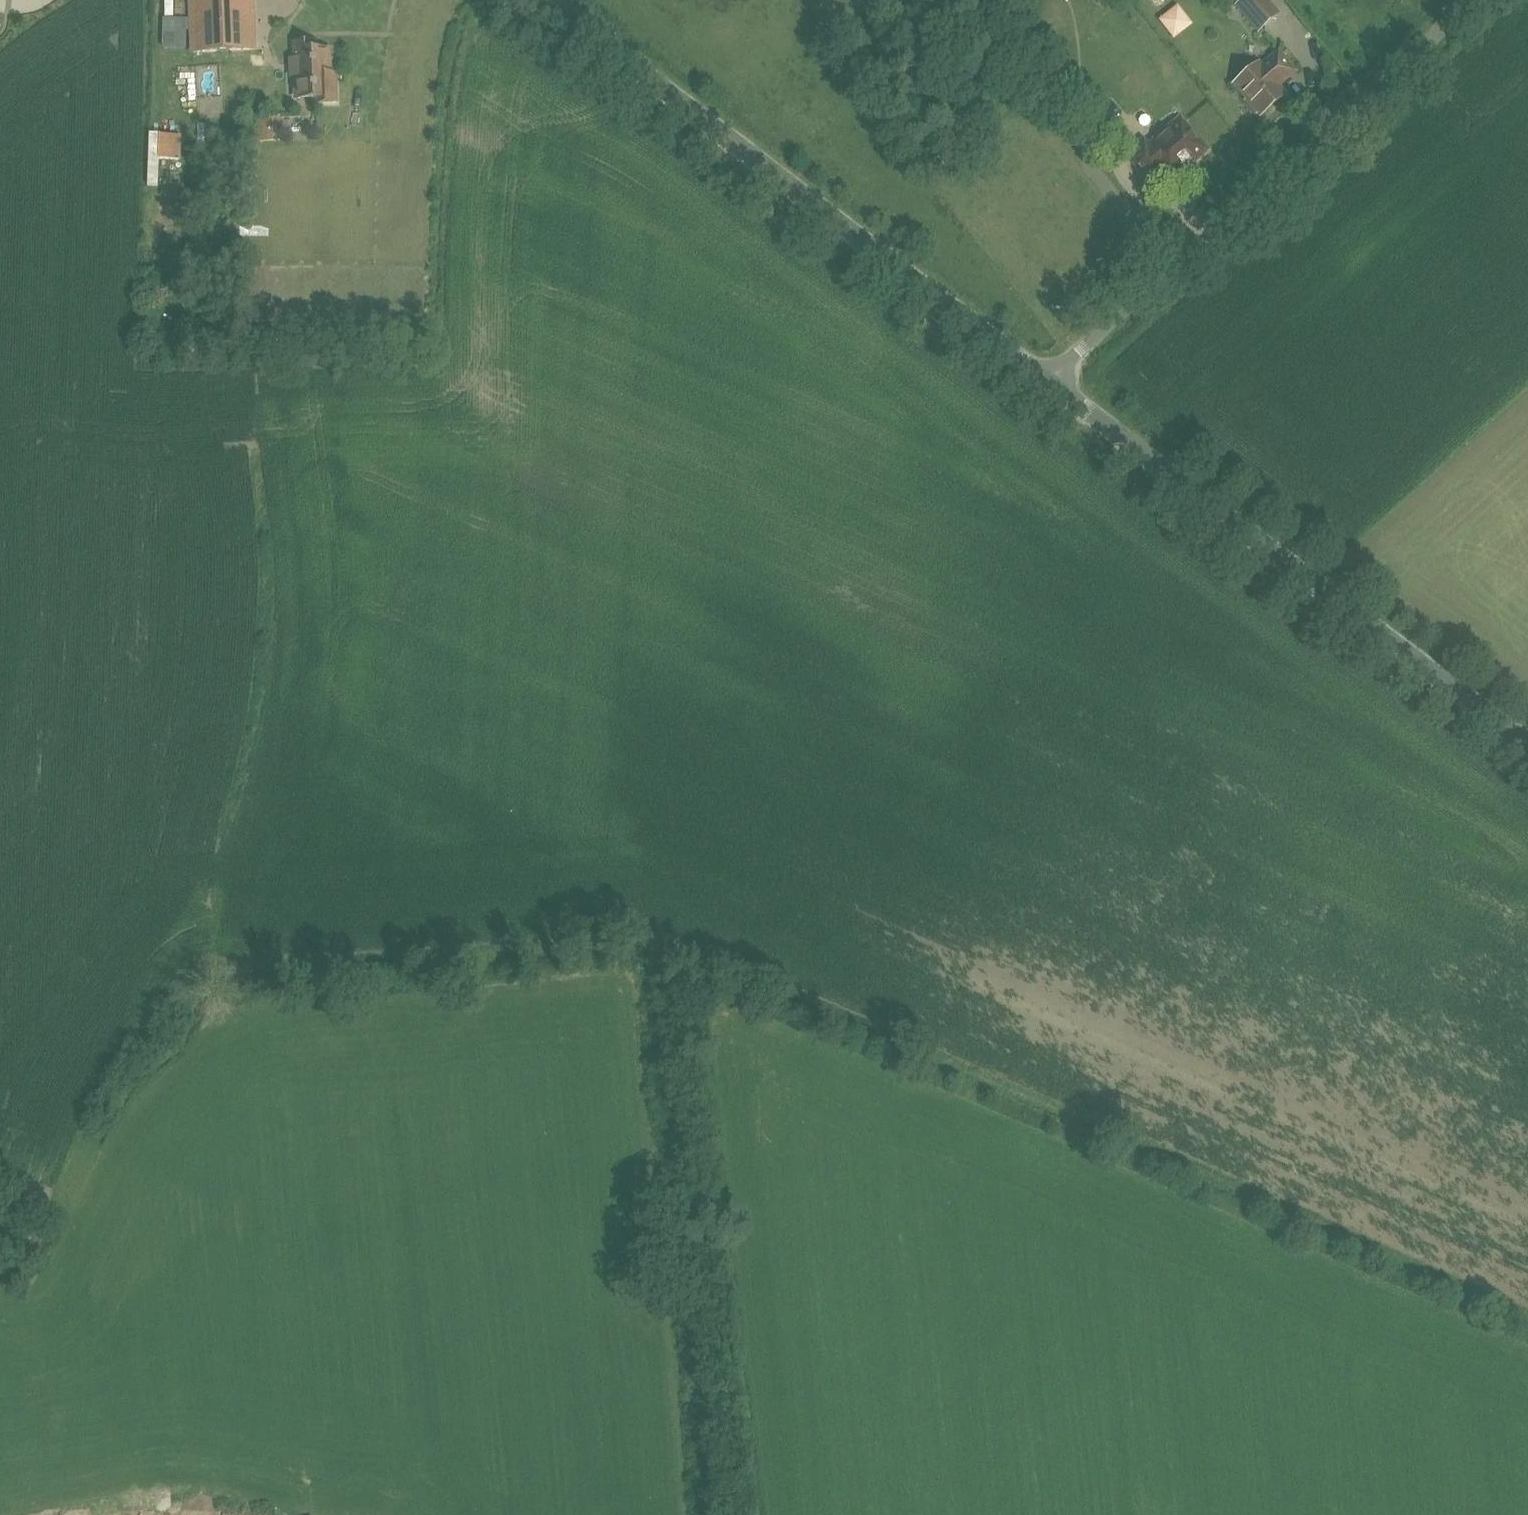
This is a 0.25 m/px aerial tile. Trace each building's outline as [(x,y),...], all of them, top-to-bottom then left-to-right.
[(264,0),(204,0),(203,55),(263,57),(263,28),(264,0)] [(1258,29),(1278,13),(1266,0),(1234,0),(1238,5),(1258,29)] [(1159,18),(1174,39),(1194,24),(1180,4),(1159,18)] [(189,48),(189,16),(163,16),(163,48),(189,48)] [(328,49),(314,50),(314,42),(294,42),(296,98),(315,98),(315,103),(335,102),(334,73),(329,73),(328,49)] [(1259,63),(1235,84),(1247,98),(1248,101),(1255,110),(1258,111),(1261,114),(1285,93),(1278,85),(1295,71),(1278,52),(1262,66),(1259,63)] [(282,114),(258,114),(258,141),(282,141),(282,114)] [(1207,150),(1183,122),(1170,133),(1163,132),(1145,148),(1142,145),(1138,145),(1127,154),(1148,178),(1159,168),(1166,176),(1171,176),(1190,160),(1195,160),(1207,150)] [(149,133),(149,185),(160,185),(160,157),(178,157),(178,133),(149,133)]
